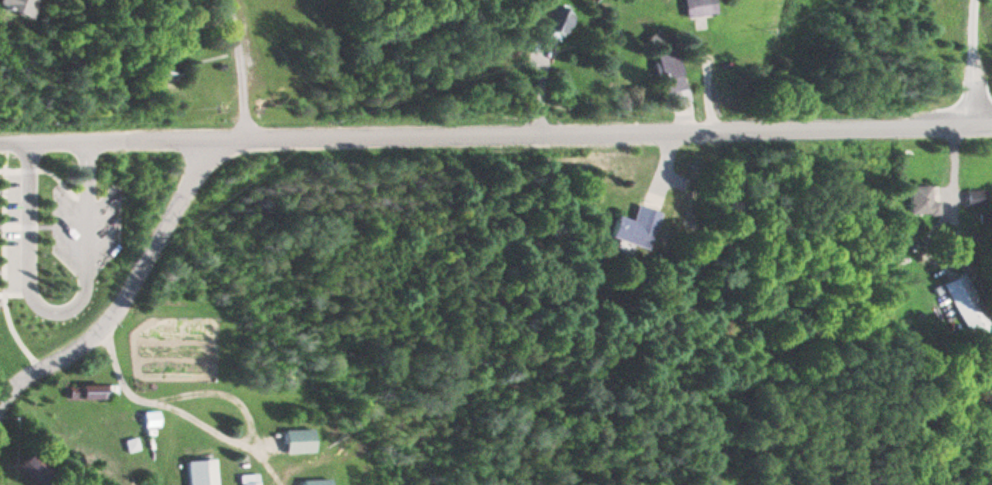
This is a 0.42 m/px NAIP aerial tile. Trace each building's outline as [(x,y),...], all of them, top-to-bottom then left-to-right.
[(38,0),(0,0),(0,7),(31,18),(38,0)] [(683,14),(714,14),(714,0),(683,0),(683,14)] [(571,12),(550,2),(538,25),(559,36),(571,12)] [(932,185),(907,185),(907,213),(932,213),(932,185)] [(984,189),(962,189),(962,205),(984,205),(984,189)] [(608,237),(647,249),(658,211),(635,205),(630,219),(614,215),(608,237)] [(972,342),(991,331),(991,328),(960,272),(939,284),(972,342)] [(67,385),(67,399),(106,399),(106,385),(67,385)] [(155,426),(156,414),(143,413),(142,426),(155,426)] [(282,429),(282,452),(312,452),(312,429),(282,429)] [(16,466),(37,484),(51,469),(30,450),(16,466)] [(213,458),(185,460),(186,484),(214,484),(213,458)] [(257,474),(238,474),(238,484),(257,484),(257,474)]
